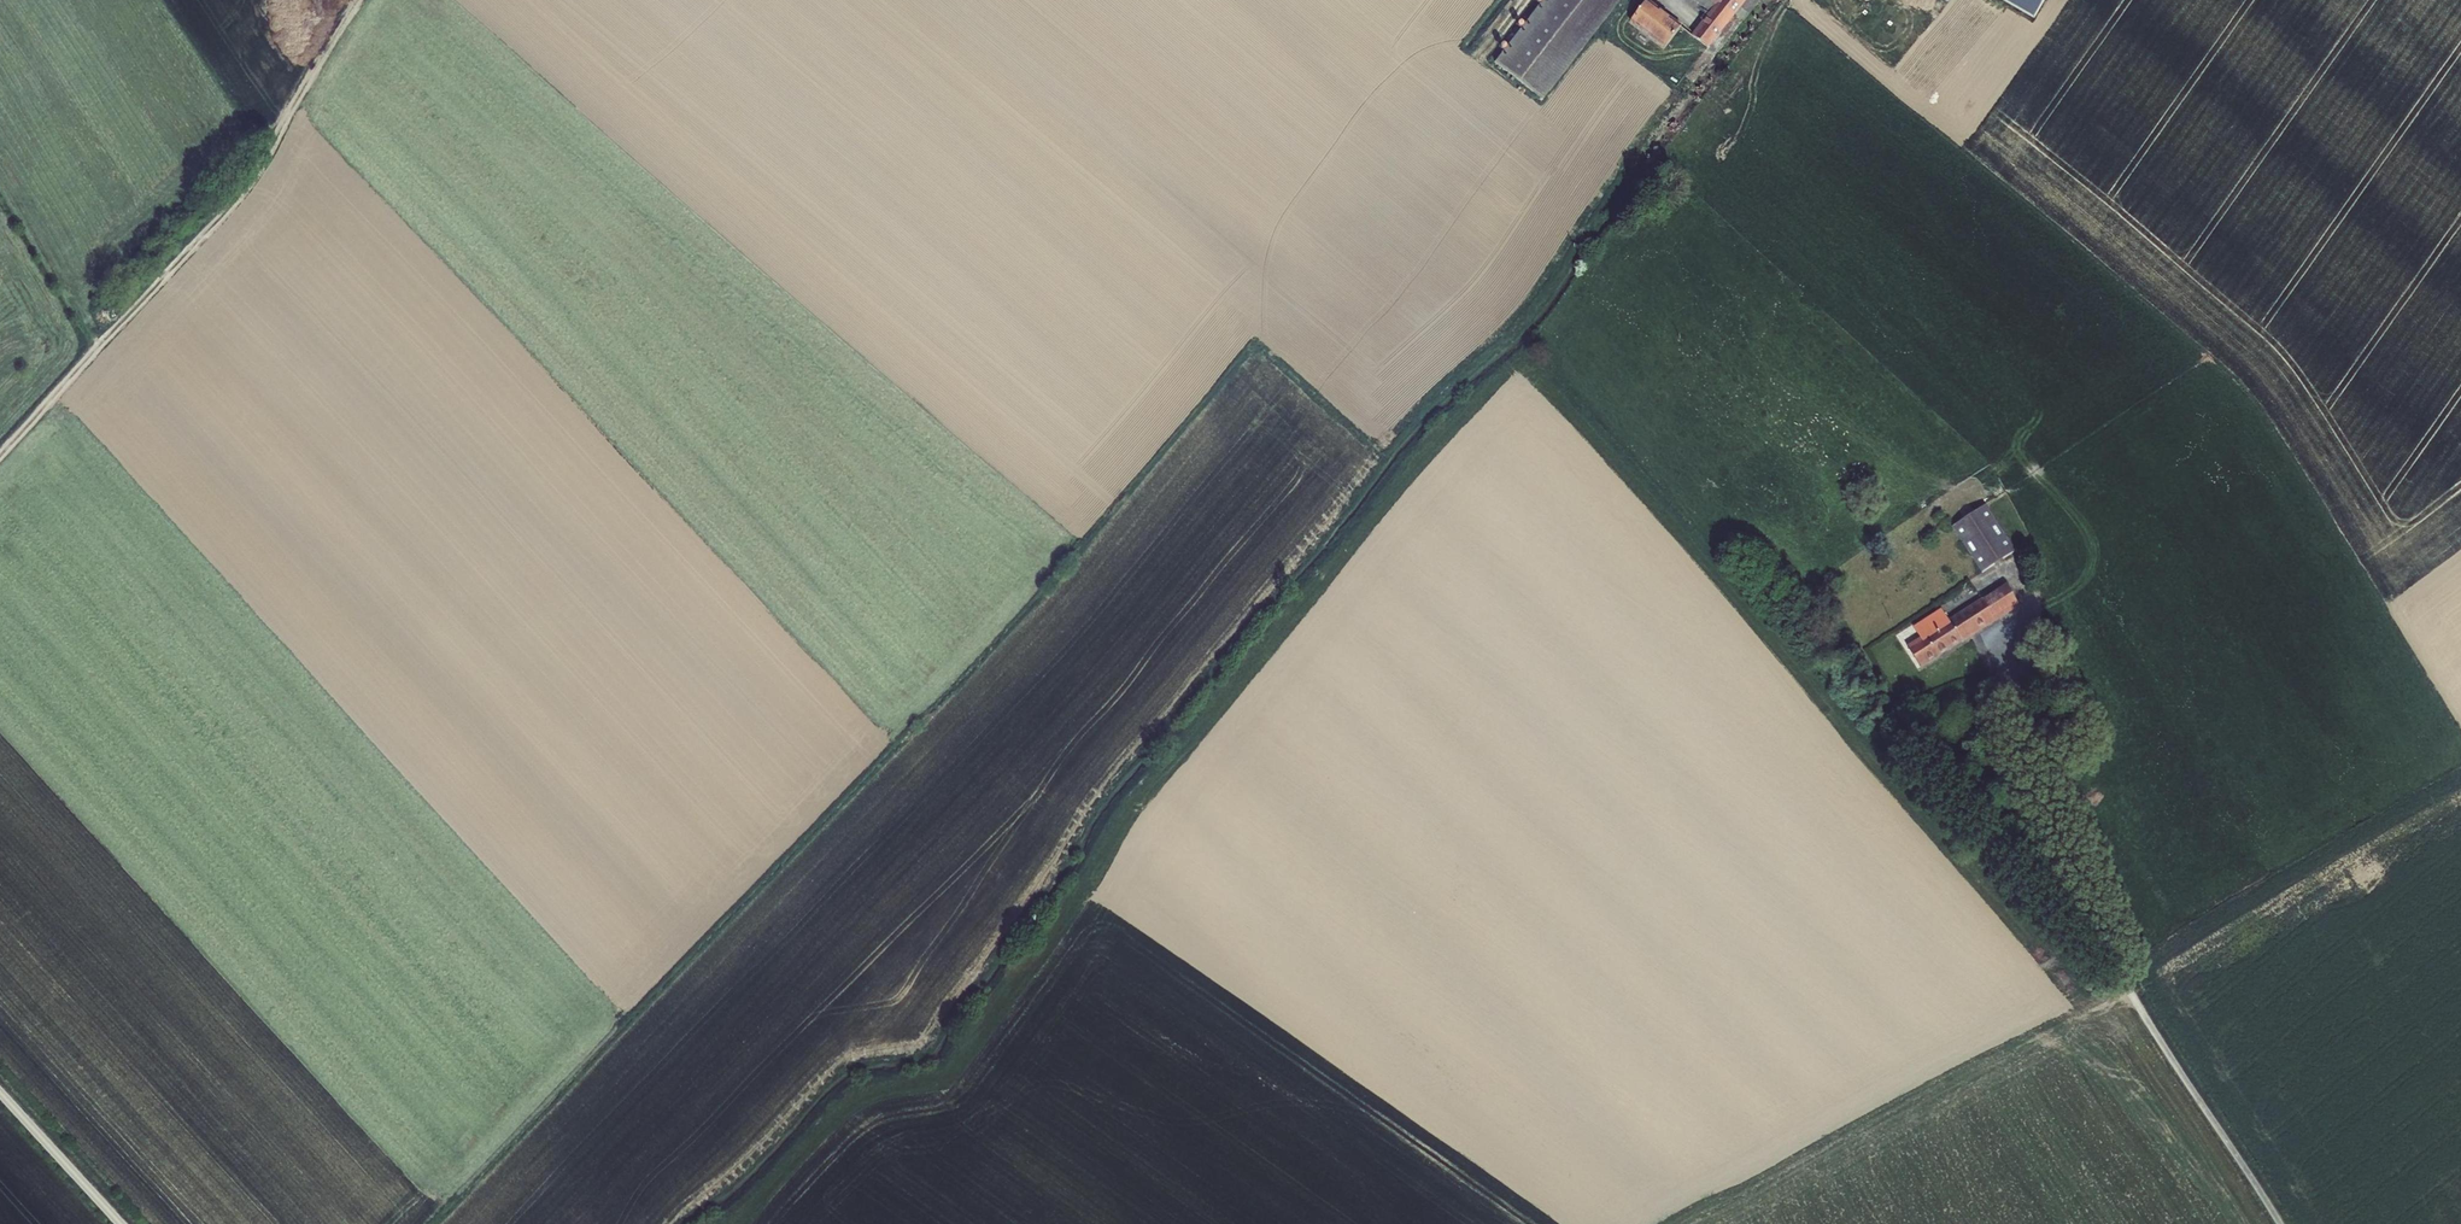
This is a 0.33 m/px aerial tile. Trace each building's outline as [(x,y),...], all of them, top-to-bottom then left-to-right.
[(1543,98),(1619,0),(1541,0),(1494,61),(1543,98)] [(1664,48),(1682,25),(1648,0),(1647,0),(1630,22),(1664,48)] [(1710,12),(1696,29),(1696,30),(1692,35),(1709,48),(1735,15),(1744,21),(1760,0),(1694,0),(1710,12)] [(1950,453),(1959,461),(1969,450),(1960,442),(1950,453)] [(1998,477),(2004,488),(2011,485),(2005,474),(1998,477)] [(1992,502),(1986,506),(2001,528),(2007,525),(1992,502)] [(1952,526),(1975,562),(1982,572),(2015,550),(2001,528),(1986,506),(1986,504),(1952,526)] [(1976,575),(1982,572),(1975,562),(1970,565),(1976,575)] [(1948,620),(1962,641),(2019,605),(2006,583),(1983,599),(1982,598),(1948,620)] [(1946,651),(1962,641),(1948,620),(1941,608),(1913,626),(1920,637),(1907,646),(1921,667),(1942,654),(1941,652),(1945,650),(1946,651)] [(1904,647),(1919,637),(1911,625),(1896,634),(1904,647)]
